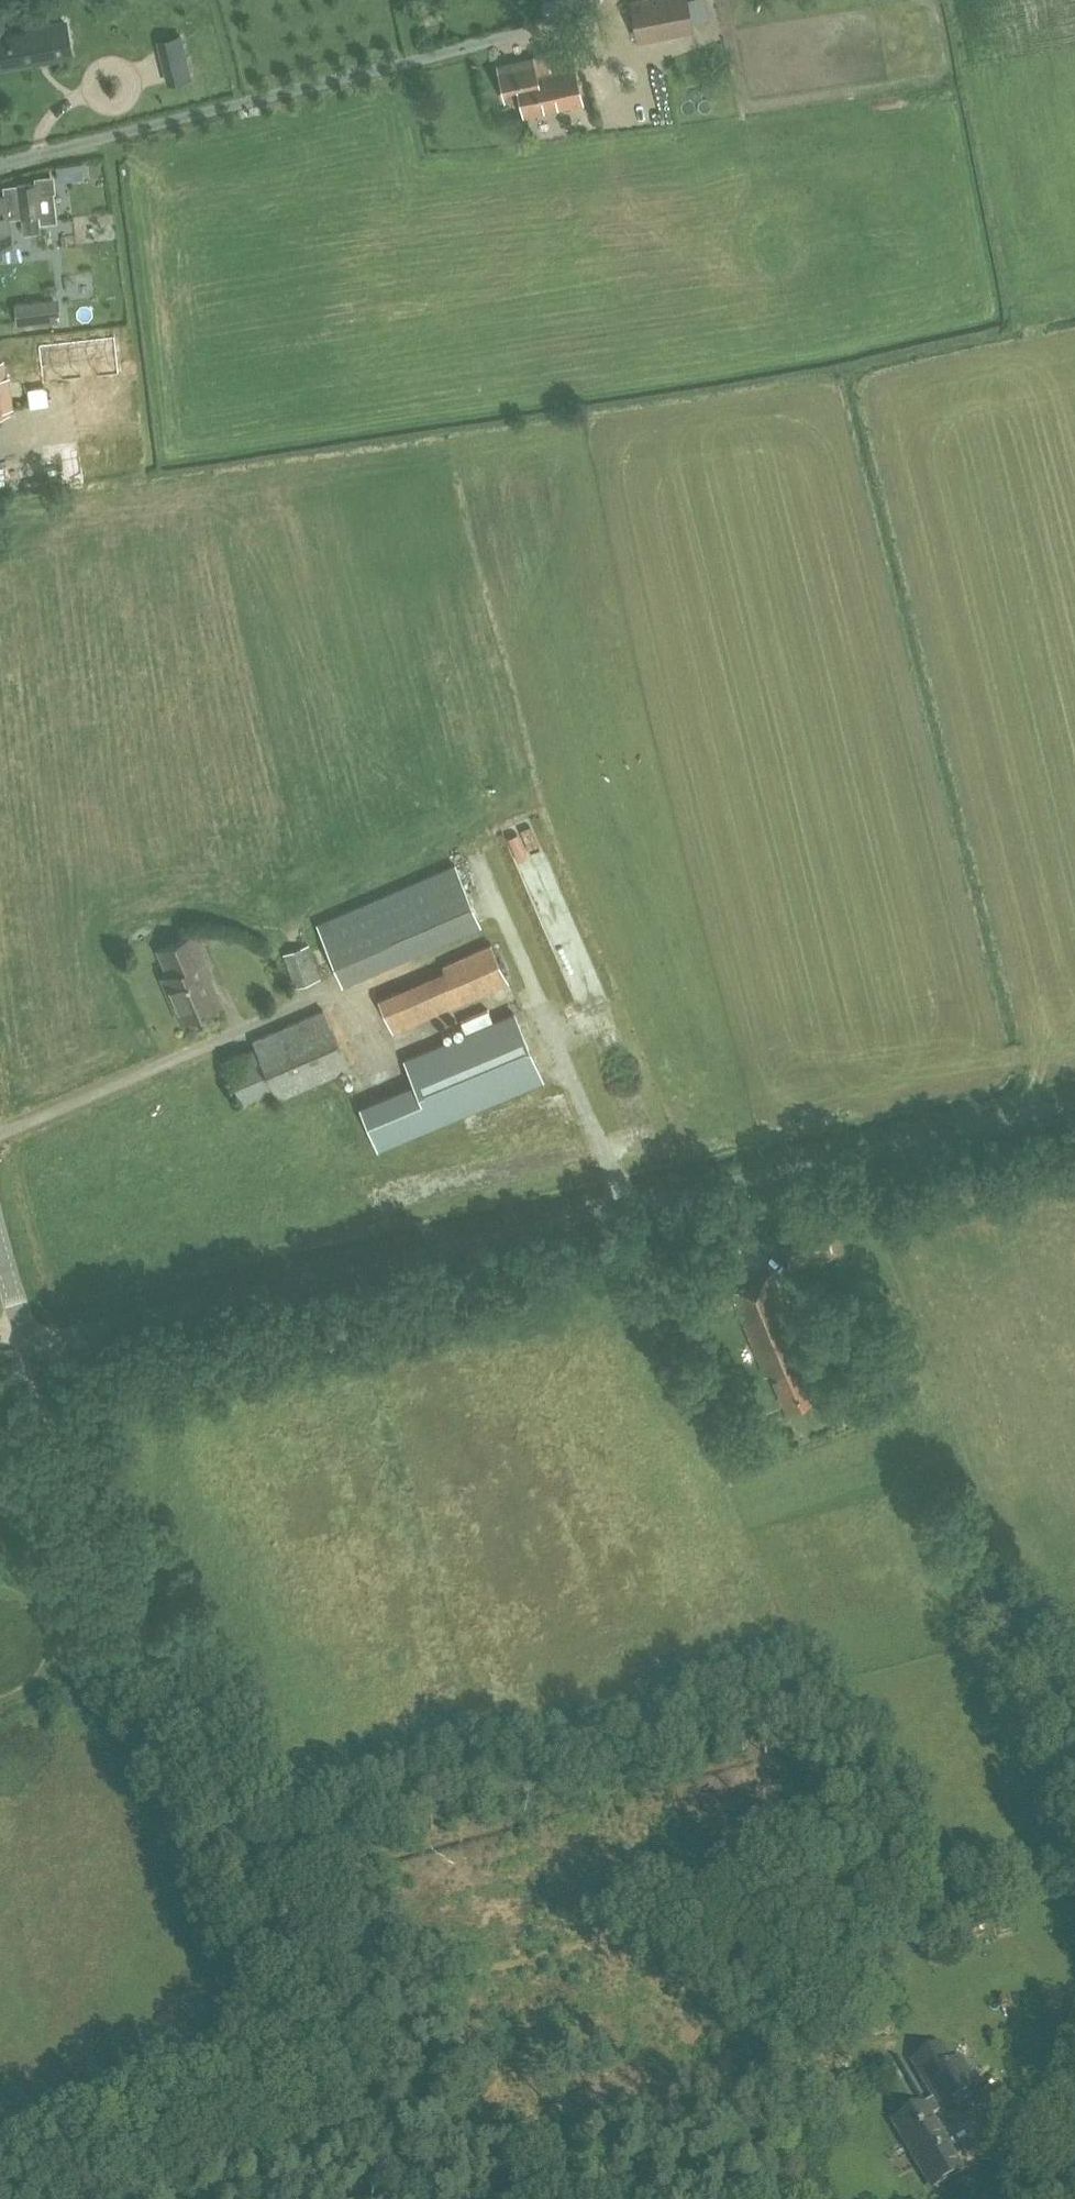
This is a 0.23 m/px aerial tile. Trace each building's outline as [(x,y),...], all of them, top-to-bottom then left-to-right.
[(694,32),(688,0),(628,0),(636,43),(694,32)] [(71,53),(65,21),(62,21),(47,24),(0,33),(0,66),(71,53)] [(185,56),(180,34),(158,39),(164,61),(185,56)] [(532,58),(498,66),(504,95),(519,92),(524,113),(580,101),(576,79),(572,62),(534,70),(532,58)] [(56,220),(51,175),(35,177),(36,182),(17,184),(17,185),(20,212),(21,215),(40,213),(41,221),(56,220)] [(0,195),(0,245),(11,243),(7,214),(20,212),(17,185),(3,186),(4,194),(0,195)] [(62,260),(65,291),(58,292),(64,337),(49,339),(49,337),(9,343),(14,381),(53,376),(54,381),(70,379),(83,484),(149,475),(124,283),(98,287),(95,256),(62,260)] [(42,300),(15,303),(18,322),(45,318),(42,300)] [(11,406),(7,376),(3,376),(1,360),(0,360),(0,411),(7,411),(6,406),(11,406)] [(452,866),(319,925),(343,979),(344,982),(478,923),(452,866)] [(204,969),(189,936),(158,949),(169,974),(162,977),(181,1020),(221,1002),(206,968),(204,969)] [(392,1032),(508,981),(490,942),(442,963),(444,968),(377,997),(392,1032)] [(309,943),(279,954),(292,987),(321,978),(309,943)] [(348,1066),(323,1009),(253,1039),(256,1047),(226,1061),(244,1103),(275,1089),(278,1097),(348,1066)] [(414,1082),(360,1105),(378,1146),(432,1123),(541,1077),(515,1014),(514,1012),(404,1058),(405,1061),(414,1082)] [(843,1254),(833,1213),(781,1226),(791,1267),(843,1254)] [(784,1405),(815,1392),(800,1357),(806,1355),(771,1272),(731,1288),(721,1266),(672,1285),(687,1322),(736,1302),(765,1372),(770,1370),(784,1405)] [(87,1414),(93,1412),(90,1401),(83,1403),(87,1414)] [(739,1436),(764,1426),(755,1404),(730,1413),(739,1436)] [(946,1477),(941,1464),(926,1470),(931,1483),(946,1477)] [(923,2105),(892,2123),(904,2143),(918,2166),(929,2185),(931,2185),(933,2189),(945,2182),(943,2178),(960,2167),(931,2118),(953,2105),(977,2090),(973,2084),(959,2060),(952,2064),(940,2045),(939,2046),(924,2054),(912,2062),(933,2099),(923,2105)]
